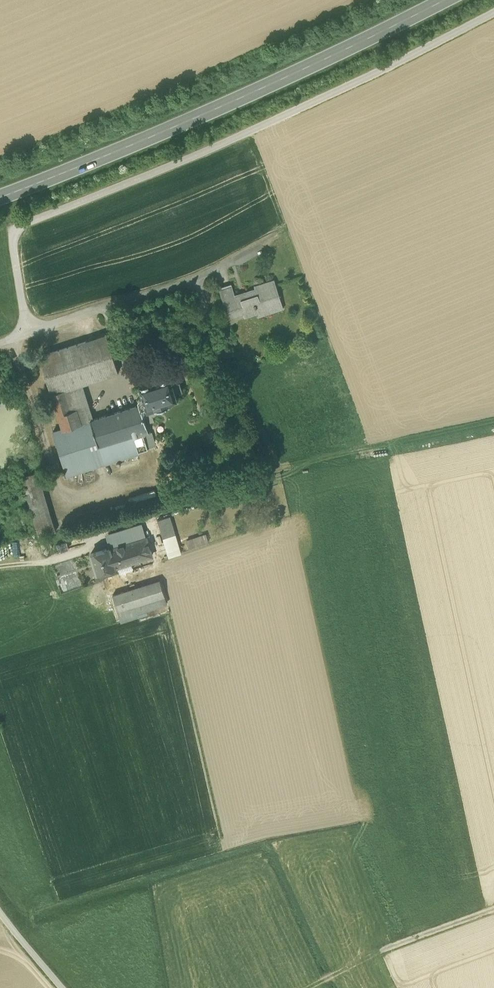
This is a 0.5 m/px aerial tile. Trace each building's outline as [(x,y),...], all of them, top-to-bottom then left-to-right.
[(223,301),(229,318),(243,313),(248,312),(246,306),(254,304),(256,310),(258,310),(259,313),(260,316),(266,313),(266,314),(284,308),(274,279),(254,285),(255,288),(235,295),(234,295),(235,298),(232,299),(231,298),(223,301)] [(219,287),(223,301),(231,298),(232,299),(235,298),(234,295),(235,295),(231,283),(219,287)] [(248,312),(243,313),(245,317),(259,313),(258,310),(256,310),(254,304),(246,306),(248,312)] [(40,356),(51,393),(81,384),(118,372),(107,334),(40,356)] [(140,404),(146,422),(148,422),(149,422),(154,420),(153,416),(157,414),(159,411),(158,407),(159,407),(163,407),(166,404),(170,403),(169,400),(177,398),(176,392),(182,390),(178,378),(172,380),(170,375),(164,377),(163,375),(150,379),(150,381),(142,384),(141,385),(140,387),(143,395),(140,396),(138,399),(140,404)] [(92,419),(81,384),(51,393),(62,429),(92,419)] [(140,404),(92,419),(62,429),(53,432),(66,475),(148,449),(148,448),(144,435),(149,433),(148,431),(149,431),(146,422),(140,404)] [(144,435),(148,448),(155,446),(151,432),(149,433),(144,435)] [(29,504),(39,537),(56,532),(38,472),(21,477),(29,504)] [(158,520),(163,538),(175,534),(170,516),(158,520)] [(110,548),(110,549),(146,538),(142,524),(106,536),(110,548)] [(178,544),(175,534),(163,538),(169,558),(181,553),(178,544)] [(187,541),(190,548),(209,542),(206,534),(187,541)] [(57,544),(60,551),(78,545),(75,538),(57,544)] [(146,538),(110,549),(116,567),(120,566),(122,573),(135,569),(132,562),(152,556),(146,538)] [(97,573),(116,567),(110,549),(110,548),(91,554),(95,567),(97,573)] [(160,581),(130,590),(137,613),(167,603),(160,581)] [(138,616),(137,613),(130,590),(113,595),(121,621),(138,616)]
